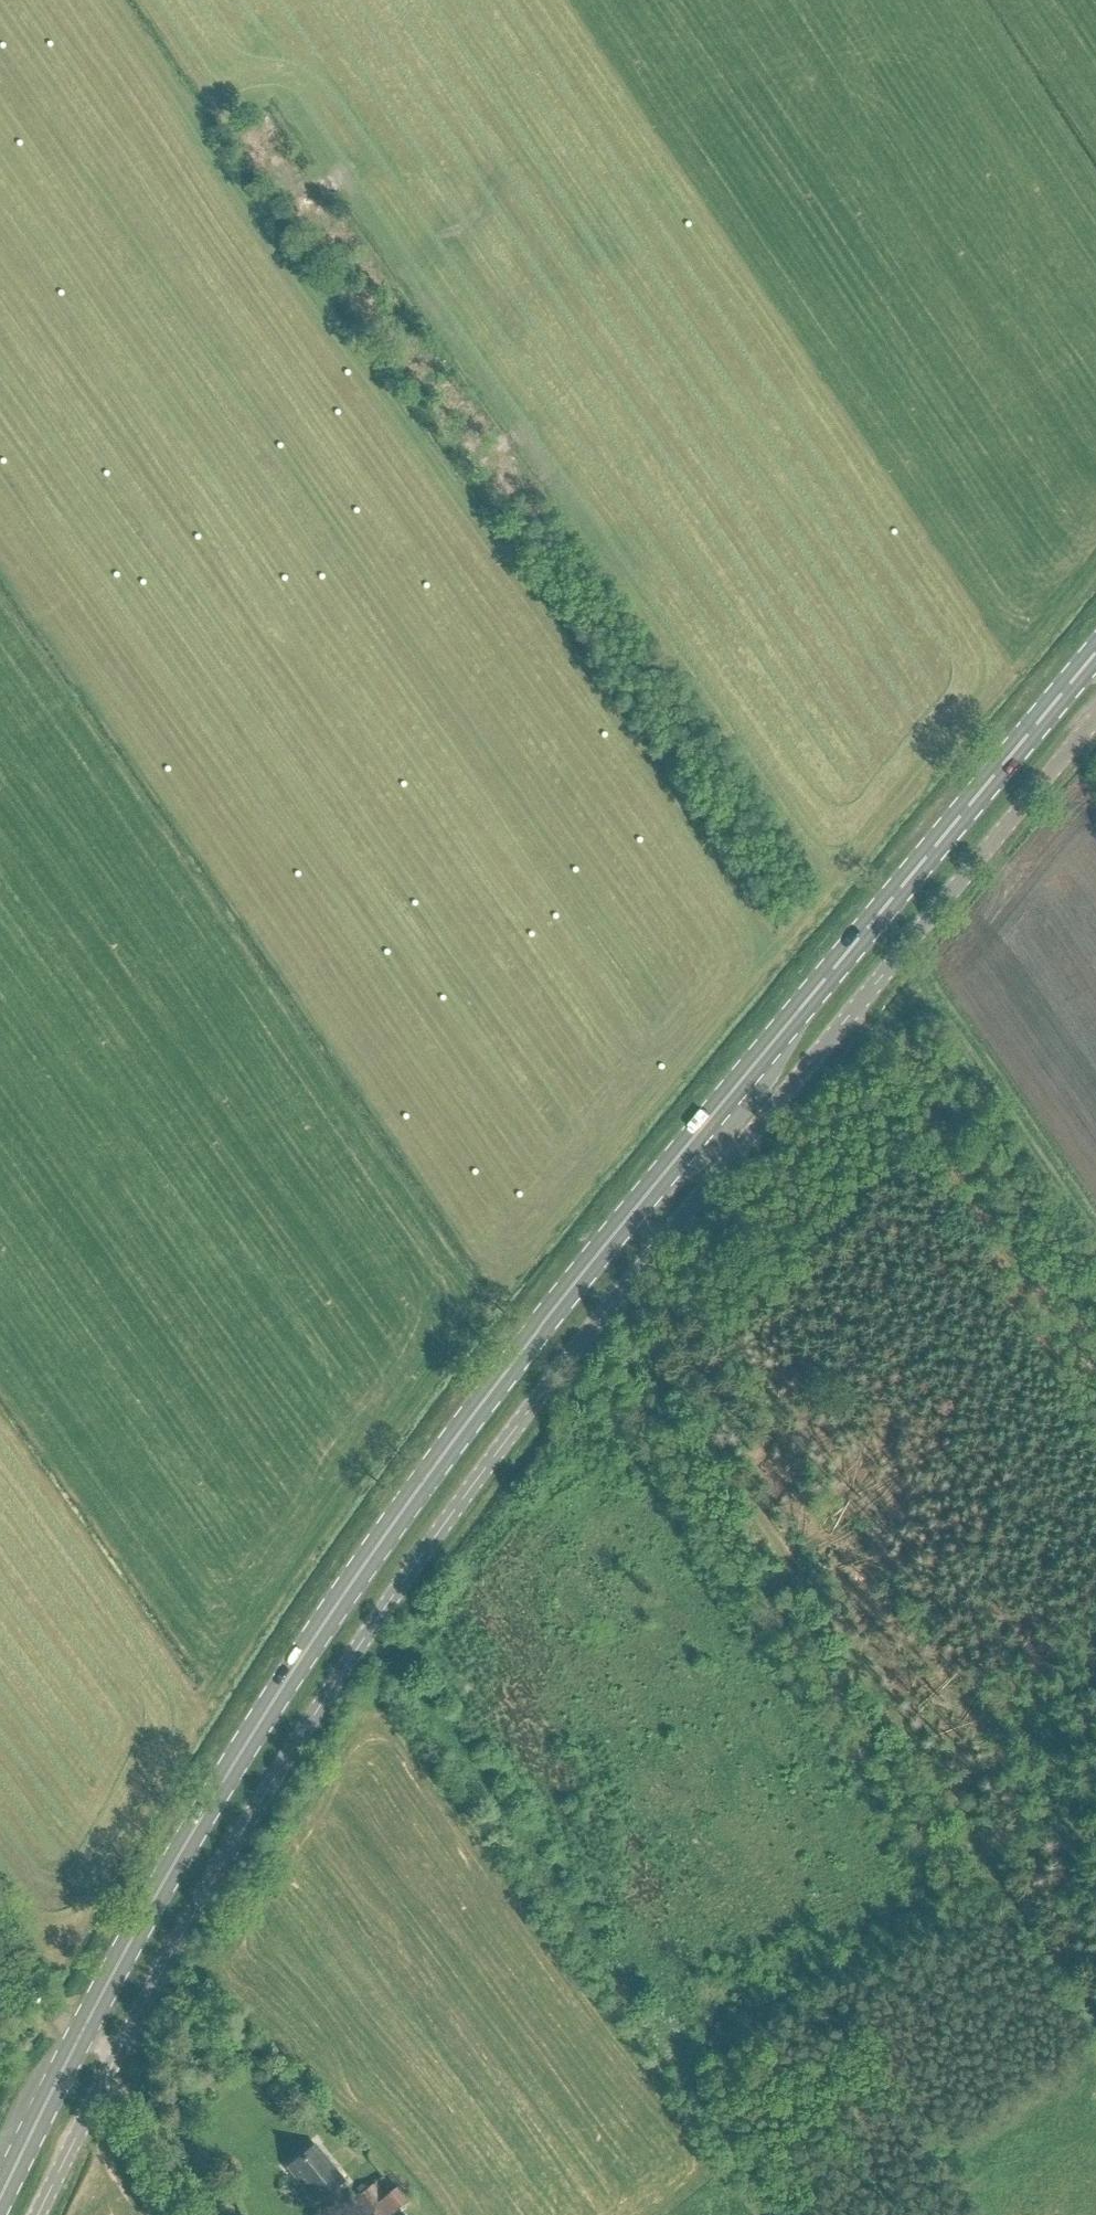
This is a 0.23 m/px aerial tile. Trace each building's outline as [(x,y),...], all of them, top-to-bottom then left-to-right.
[(146,2103),(152,2110),(159,2104),(153,2098),(146,2103)] [(316,2203),(343,2181),(315,2145),(288,2167),(316,2203)] [(372,2185),(358,2196),(374,2214),(391,2214),(409,2200),(397,2187),(383,2199),(372,2185)]
